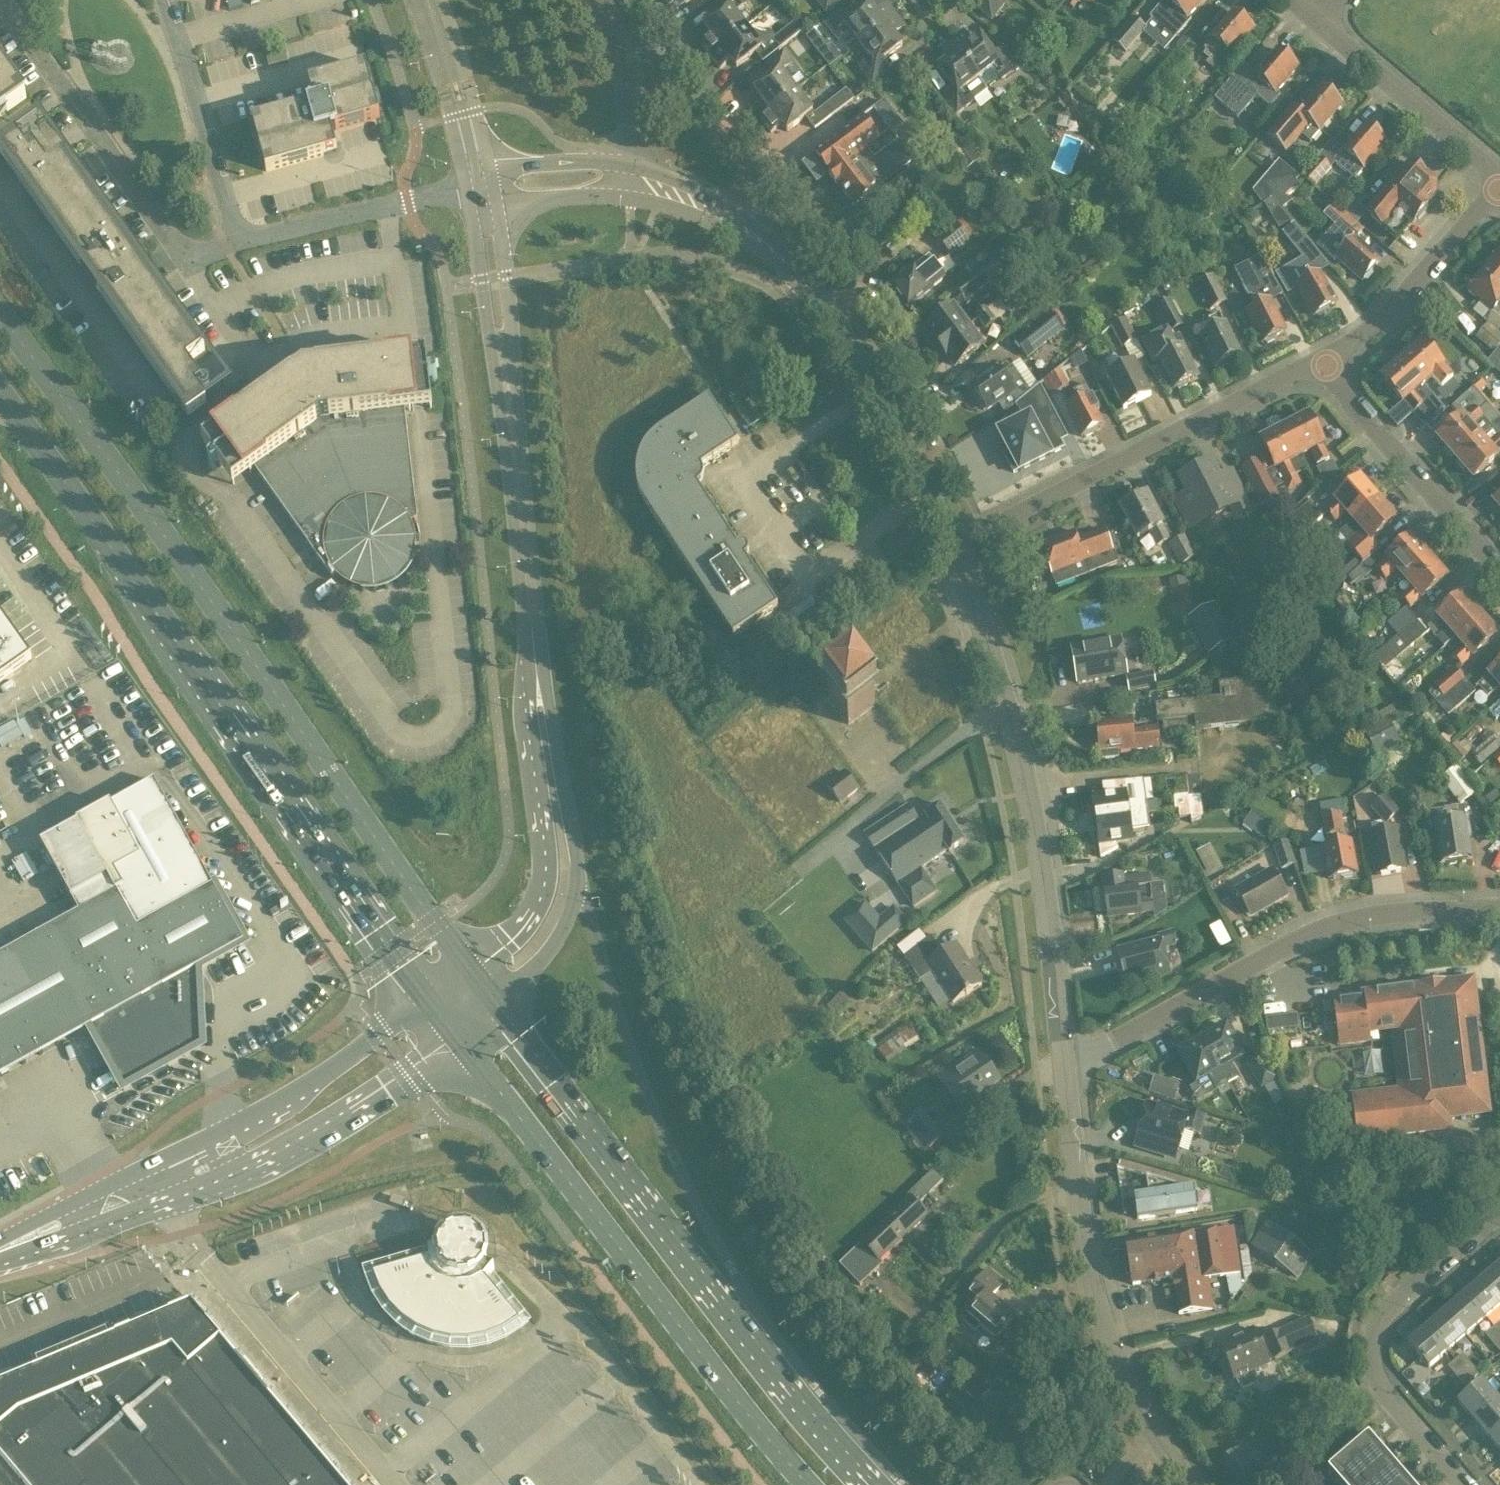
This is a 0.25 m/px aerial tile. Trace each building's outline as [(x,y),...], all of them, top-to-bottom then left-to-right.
[(709,55),(745,26),(735,14),(747,4),(743,0),(717,0),(715,1),(723,11),(703,27),(711,37),(705,42),(710,47),(706,51),(709,55)] [(826,12),(842,0),(816,0),(826,12)] [(975,6),(990,20),(1004,3),(1000,0),(980,0),(975,6)] [(1190,21),(1187,19),(1203,0),(1167,0),(1166,1),(1165,0),(1149,19),(1175,40),(1190,21)] [(849,32),(860,46),(896,16),(892,11),(889,13),(884,8),(877,14),(869,4),(849,20),(842,10),(825,24),(838,41),(849,32)] [(1213,60),(1223,67),(1254,31),(1233,14),(1211,39),(1213,40),(1204,52),(1213,60)] [(901,21),(896,16),(860,46),(871,59),(860,69),(872,85),(890,70),(883,62),(903,46),(895,36),(902,30),(897,25),(901,21)] [(1112,43),(1126,54),(1146,30),(1133,19),(1112,43)] [(764,35),(747,28),(745,26),(709,55),(720,69),(731,60),(737,68),(756,52),(764,62),(803,30),(795,21),(773,39),(771,36),(767,39),(764,35)] [(827,49),(814,32),(806,38),(819,55),(827,49)] [(957,37),(952,42),(987,88),(1000,78),(1002,80),(1018,67),(1005,50),(996,57),(980,36),(970,43),(965,36),(960,40),(957,37)] [(973,98),(987,88),(952,42),(946,46),(948,50),(943,54),(948,61),(938,68),(954,89),(944,96),(958,113),(975,100),(973,98)] [(756,115),(760,120),(796,91),(782,73),(793,64),(783,51),(766,65),(774,75),(753,92),(761,101),(754,106),(760,112),(756,115)] [(1244,111),(1256,96),(1271,108),(1280,97),(1276,94),(1298,68),(1277,51),(1255,76),(1244,66),(1215,100),(1230,112),(1236,104),(1244,111)] [(288,62),(285,52),(266,57),(269,68),(288,62)] [(26,98),(0,62),(0,117),(26,98)] [(252,122),(266,173),(337,152),(331,132),(380,118),(366,68),(309,84),(315,105),(252,122)] [(1267,141),(1283,155),(1301,135),(1310,143),(1342,106),(1321,88),(1299,114),(1301,116),(1292,127),(1284,121),(1267,141)] [(854,100),(846,90),(808,120),(815,130),(854,100)] [(813,111),(796,91),(760,120),(771,134),(781,125),(787,133),(813,111)] [(882,112),(878,115),(874,109),(814,155),(854,208),(914,162),(889,129),(893,127),(882,112)] [(1366,126),(1363,129),(1342,151),(1340,149),(1330,161),(1353,181),(1364,170),(1386,143),(1366,126)] [(965,147),(954,133),(935,148),(946,162),(965,147)] [(27,154),(17,140),(0,153),(0,156),(23,189),(188,420),(207,406),(197,392),(203,388),(188,367),(205,354),(155,284),(150,276),(155,274),(147,251),(135,256),(66,159),(48,171),(33,150),(27,154)] [(960,160),(967,170),(981,160),(973,150),(960,160)] [(1332,169),(1319,158),(1302,177),(1315,188),(1332,169)] [(1424,176),(1409,163),(1382,196),(1393,205),(1387,212),(1391,216),(1424,176)] [(1437,196),(1436,186),(1424,176),(1391,216),(1387,212),(1393,205),(1382,196),(1367,213),(1399,240),(1437,196)] [(1266,183),(1263,185),(1272,197),(1284,189),(1295,181),(1293,178),(1266,183)] [(1284,189),(1272,197),(1281,209),(1292,201),(1284,189)] [(1278,207),(1272,200),(1264,205),(1269,214),(1278,207)] [(1323,253),(1334,264),(1337,261),(1351,273),(1362,282),(1380,263),(1365,250),(1366,249),(1355,239),(1363,231),(1334,205),(1324,216),(1342,232),(1323,253)] [(1293,225),(1282,235),(1307,265),(1300,270),(1307,282),(1296,288),(1314,317),(1337,304),(1327,287),(1320,274),(1328,268),(1293,225)] [(939,243),(951,257),(971,240),(959,226),(939,243)] [(1482,275),(1498,288),(1499,286),(1499,254),(1482,275)] [(1239,280),(1248,298),(1251,297),(1257,308),(1246,314),(1255,332),(1255,331),(1262,344),(1265,343),(1268,344),(1275,341),(1275,337),(1286,332),(1277,315),(1278,314),(1271,302),(1283,296),(1263,256),(1249,263),(1254,273),(1239,280)] [(965,303),(1009,271),(999,257),(955,290),(965,303)] [(915,268),(892,286),(910,308),(947,278),(936,265),(922,276),(915,268)] [(1499,286),(1498,288),(1482,275),(1468,292),(1499,319),(1499,286)] [(1209,311),(1227,303),(1214,276),(1195,284),(1209,311)] [(1226,297),(1237,317),(1247,311),(1236,291),(1226,297)] [(986,307),(974,316),(985,330),(1008,312),(999,300),(988,309),(986,307)] [(1170,334),(1184,327),(1170,300),(1156,307),(1167,329),(1170,334)] [(926,328),(940,347),(968,327),(954,307),(926,328)] [(1051,313),(1050,312),(1013,342),(1028,360),(1064,330),(1063,328),(1068,324),(1056,309),(1051,313)] [(1213,331),(1201,337),(1217,368),(1241,356),(1233,340),(1233,338),(1226,324),(1223,326),(1218,315),(1208,321),(1213,331)] [(1122,350),(1136,343),(1124,319),(1110,326),(1122,350)] [(1499,346),(1499,335),(1487,325),(1476,338),(1493,354),(1499,346)] [(983,346),(968,327),(940,347),(955,367),(983,346)] [(1173,339),(1170,334),(1167,329),(1142,342),(1153,364),(1160,360),(1175,389),(1197,378),(1188,360),(1191,359),(1184,346),(1181,347),(1176,337),(1173,339)] [(1422,344),(1403,360),(1424,384),(1431,378),(1440,388),(1435,393),(1444,403),(1459,389),(1452,381),(1442,369),(1443,368),(1422,344)] [(1489,362),(1499,371),(1499,349),(1489,362)] [(353,586),(358,588),(363,589),(366,589),(370,589),(374,589),(379,588),(383,587),(387,585),(391,584),(395,581),(399,578),(401,575),(404,572),(406,569),(408,566),(410,561),(411,559),(412,557),(412,554),(413,552),(413,548),(414,546),(414,544),(413,540),(413,535),(412,532),(411,528),(409,525),(418,521),(405,414),(421,412),(433,410),(430,384),(431,385),(433,385),(434,385),(435,385),(436,385),(437,384),(437,383),(438,382),(438,381),(438,380),(438,379),(437,378),(436,377),(434,377),(433,376),(432,377),(431,378),(430,379),(427,358),(414,359),(303,372),(245,414),(202,445),(215,462),(214,462),(213,462),(212,462),(211,462),(210,463),(209,464),(208,465),(208,466),(208,467),(208,468),(209,468),(209,469),(210,470),(212,470),(213,470),(214,470),(216,469),(216,468),(217,466),(217,465),(233,488),(256,472),(332,579),(338,575),(341,578),(344,581),(347,583),(350,584),(353,586)] [(1424,384),(1403,360),(1381,379),(1403,403),(1389,415),(1400,427),(1412,416),(1423,429),(1436,418),(1414,393),(1424,384)] [(1030,392),(1012,368),(1010,369),(1006,364),(998,369),(996,366),(985,374),(987,377),(972,388),(988,411),(1000,402),(1006,410),(1030,392)] [(1134,364),(1107,378),(1111,385),(1124,410),(1151,396),(1138,372),(1134,364)] [(1483,381),(1474,389),(1479,395),(1488,387),(1483,381)] [(1079,403),(1066,410),(1081,438),(1104,426),(1096,411),(1099,409),(1092,396),(1086,385),(1074,392),(1079,403)] [(1438,439),(1456,460),(1499,420),(1499,419),(1474,389),(1451,409),(1460,420),(1438,439)] [(1018,406),(1025,420),(999,434),(1009,453),(1004,456),(1013,474),(1019,471),(1020,473),(1065,449),(1049,419),(1055,415),(1044,393),(1018,406)] [(769,415),(756,395),(736,409),(749,428),(769,415)] [(738,546),(737,546),(698,487),(699,486),(701,484),(701,483),(702,482),(703,481),(703,479),(703,477),(704,476),(704,474),(703,472),(703,471),(702,469),(702,468),(739,444),(709,399),(660,432),(656,434),(654,436),(652,438),(650,441),(647,444),(645,447),(644,449),(642,452),(641,455),(639,458),(638,461),(638,463),(637,466),(637,468),(636,472),(636,475),(636,480),(637,485),(638,488),(639,491),(640,495),(641,497),(643,501),(644,503),(733,638),(778,608),(745,559),(746,558),(748,556),(748,555),(749,554),(749,552),(748,550),(748,549),(747,548),(746,547),(745,546),(744,545),(742,545),(741,545),(740,545),(738,546)] [(1308,417),(1286,428),(1300,457),(1310,452),(1317,466),(1329,460),(1322,446),(1323,445),(1308,417)] [(1488,466),(1495,460),(1499,466),(1499,420),(1456,460),(1473,479),(1488,466)] [(1299,457),(1300,457),(1286,428),(1261,441),(1276,469),(1277,469),(1289,492),(1301,486),(1296,476),(1306,471),(1299,457)] [(159,438),(154,432),(148,436),(152,443),(159,438)] [(1241,468),(1261,508),(1280,498),(1260,459),(1241,468)] [(1336,473),(1331,462),(1318,469),(1325,482),(1336,473)] [(1182,478),(1190,494),(1183,498),(1193,517),(1207,510),(1211,517),(1232,507),(1236,514),(1248,508),(1241,493),(1229,499),(1211,463),(1182,478)] [(1345,514),(1352,522),(1377,501),(1360,481),(1335,502),(1336,503),(1325,513),(1335,524),(1345,514)] [(1169,542),(1161,528),(1162,527),(1146,496),(1121,509),(1137,540),(1149,533),(1157,549),(1169,542)] [(195,501),(199,507),(205,503),(201,497),(195,501)] [(1362,564),(1378,551),(1370,542),(1394,520),(1377,501),(1352,522),(1337,535),(1362,564)] [(1322,519),(1309,503),(1290,519),(1303,534),(1322,519)] [(1057,586),(1090,573),(1090,572),(1116,562),(1105,532),(1078,542),(1075,533),(1041,545),(1057,586)] [(1181,567),(1196,559),(1184,537),(1169,545),(1181,567)] [(1411,539),(1386,560),(1378,551),(1362,564),(1360,567),(1368,576),(1376,570),(1385,581),(1395,571),(1403,581),(1428,559),(1411,539)] [(1445,579),(1428,559),(1403,581),(1411,589),(1400,598),(1409,609),(1420,599),(1420,600),(1445,579)] [(1355,587),(1368,576),(1360,568),(1347,579),(1355,587)] [(1192,574),(1169,580),(1171,590),(1194,584),(1192,574)] [(1448,630),(1455,639),(1480,617),(1462,597),(1438,618),(1438,619),(1428,628),(1437,639),(1448,630)] [(817,606),(812,598),(781,619),(786,626),(817,606)] [(1387,625),(1397,638),(1416,621),(1406,609),(1387,625)] [(1497,637),(1480,617),(1455,639),(1463,647),(1452,656),(1462,666),(1472,657),(1473,658),(1497,637)] [(32,663),(0,618),(0,686),(32,663)] [(1234,641),(1221,618),(1198,631),(1211,654),(1234,641)] [(1427,634),(1416,621),(1397,638),(1375,657),(1385,669),(1427,634)] [(1127,676),(1121,641),(1094,645),(1072,649),(1078,684),(1103,680),(1127,676)] [(1499,689),(1499,667),(1490,676),(1479,686),(1489,697),(1499,688),(1499,689)] [(1464,680),(1455,668),(1432,687),(1442,699),(1464,680)] [(1156,689),(1153,673),(1125,679),(1128,694),(1156,689)] [(875,705),(869,697),(873,694),(870,689),(865,684),(861,687),(855,678),(828,699),(848,726),(875,705)] [(1464,680),(1442,699),(1437,703),(1448,716),(1475,692),(1464,680)] [(1225,699),(1220,700),(1194,702),(1197,731),(1282,722),(1261,681),(1224,685),(1225,699)] [(1197,731),(1194,702),(1180,704),(1179,693),(1159,696),(1160,706),(1155,706),(1157,723),(1162,723),(1163,735),(1197,731)] [(1362,730),(1363,732),(1344,742),(1348,750),(1368,740),(1377,757),(1402,745),(1396,733),(1400,731),(1396,723),(1402,720),(1398,712),(1396,713),(1393,707),(1377,714),(1381,721),(1362,730)] [(1428,713),(1423,717),(1430,726),(1435,721),(1428,713)] [(1133,733),(1132,721),(1097,724),(1100,751),(1101,751),(1102,760),(1119,759),(1119,755),(1160,751),(1158,730),(1133,733)] [(1480,744),(1457,763),(1469,777),(1481,766),(1491,757),(1480,744)] [(1456,768),(1439,781),(1459,806),(1476,793),(1456,768)] [(825,787),(840,806),(858,792),(844,773),(825,787)] [(1180,796),(1200,792),(1197,776),(1177,779),(1180,796)] [(1104,785),(1105,796),(1093,798),(1096,822),(1148,815),(1143,780),(1104,785)] [(79,824),(117,892),(0,955),(0,1078),(92,1028),(124,1088),(201,1046),(199,1005),(204,1005),(204,991),(198,991),(197,969),(243,944),(154,782),(79,824)] [(1495,792),(1485,801),(1490,807),(1499,798),(1495,792)] [(1189,798),(1189,795),(1173,797),(1175,811),(1179,811),(1180,819),(1191,818),(1189,798)] [(1189,798),(1191,818),(1192,825),(1204,817),(1201,796),(1189,798)] [(1386,824),(1398,814),(1385,799),(1373,809),(1386,824)] [(1347,815),(1344,802),(1321,806),(1326,838),(1328,837),(1330,848),(1325,849),(1329,880),(1357,875),(1352,844),(1345,845),(1343,835),(1345,835),(1342,815),(1347,815)] [(965,843),(941,806),(917,821),(908,807),(865,835),(898,885),(948,852),(949,854),(965,843)] [(1459,821),(1457,807),(1434,811),(1436,825),(1442,864),(1470,860),(1466,838),(1469,838),(1466,820),(1459,821)] [(1150,828),(1148,815),(1096,822),(1101,858),(1118,849),(1117,844),(1134,842),(1133,831),(1150,828)] [(1272,828),(1262,821),(1253,832),(1264,840),(1272,828)] [(1369,835),(1377,875),(1405,870),(1397,830),(1369,835)] [(1295,864),(1287,843),(1273,848),(1281,869),(1295,864)] [(1213,845),(1196,853),(1208,877),(1225,869),(1213,845)] [(1250,914),(1273,901),(1275,904),(1287,897),(1272,870),(1236,890),(1250,914)] [(1154,909),(1165,908),(1161,884),(1125,889),(1123,875),(1104,878),(1109,919),(1154,913),(1154,909)] [(895,905),(881,917),(867,899),(844,918),(873,953),(910,922),(895,905)] [(273,917),(280,914),(277,908),(270,912),(273,917)] [(1170,975),(1163,949),(1177,946),(1170,922),(1154,926),(1158,941),(1118,952),(1127,986),(1170,975)] [(1230,943),(1220,924),(1210,929),(1220,948),(1230,943)] [(982,985),(956,945),(940,955),(929,938),(904,958),(920,982),(934,973),(954,1004),(982,985)] [(1391,1034),(1398,1089),(1350,1095),(1356,1142),(1450,1130),(1448,1119),(1491,1114),(1475,982),(1365,995),(1366,997),(1335,1001),(1336,1016),(1332,1016),(1334,1032),(1339,1032),(1340,1048),(1371,1044),(1370,1036),(1391,1034)] [(1271,1039),(1316,1033),(1314,1012),(1289,1015),(1288,1006),(1268,1008),(1271,1039)] [(919,1043),(909,1028),(877,1050),(888,1064),(919,1043)] [(1226,1028),(1203,1041),(1227,1085),(1239,1078),(1232,1065),(1243,1059),(1243,1058),(1226,1028)] [(1203,1041),(1179,1054),(1196,1085),(1208,1079),(1216,1092),(1227,1085),(1203,1041)] [(1261,1048),(1243,1058),(1243,1059),(1260,1090),(1278,1080),(1261,1048)] [(979,1097),(1000,1083),(979,1053),(939,1080),(962,1115),(982,1101),(979,1097)] [(1149,1094),(1174,1102),(1180,1085),(1154,1077),(1149,1094)] [(1184,1131),(1198,1135),(1204,1115),(1187,1109),(1185,1115),(1147,1104),(1136,1138),(1137,1138),(1135,1145),(1157,1152),(1159,1145),(1178,1151),(1184,1131)] [(924,1154),(943,1139),(921,1110),(901,1125),(924,1154)] [(908,1198),(862,1244),(839,1265),(860,1286),(883,1264),(880,1261),(926,1215),(918,1207),(943,1182),(932,1172),(907,1198),(908,1198)] [(1193,1188),(1186,1189),(1146,1176),(1149,1195),(1134,1197),(1138,1220),(1197,1211),(1193,1188)] [(1303,1248),(1270,1225),(1263,1235),(1253,1249),(1287,1272),(1303,1248)] [(425,1338),(432,1340),(433,1341),(451,1345),(469,1345),(487,1342),(503,1335),(520,1324),(485,1281),(494,1270),(484,1264),(485,1262),(485,1261),(486,1258),(486,1256),(486,1254),(486,1251),(486,1249),(485,1247),(481,1238),(473,1232),(464,1229),(454,1230),(446,1234),(440,1241),(437,1250),(425,1248),(425,1251),(425,1255),(426,1258),(426,1262),(373,1277),(373,1280),(375,1283),(377,1289),(380,1296),(382,1299),(384,1303),(387,1307),(391,1313),(395,1317),(398,1320),(402,1324),(406,1327),(410,1330),(415,1333),(421,1336),(425,1338)] [(1126,1244),(1133,1286),(1173,1280),(1179,1316),(1212,1311),(1208,1280),(1240,1275),(1232,1229),(1197,1234),(1126,1244)] [(1482,1280),(1499,1301),(1499,1265),(1482,1280)] [(977,1308),(964,1323),(975,1332),(980,1327),(997,1341),(1015,1320),(991,1300),(1004,1284),(988,1271),(966,1298),(977,1308)] [(1464,1296),(1484,1320),(1499,1306),(1499,1301),(1482,1280),(1464,1296)] [(1466,1335),(1484,1320),(1464,1296),(1446,1312),(1466,1335)] [(191,1305),(109,1340),(106,1333),(95,1338),(71,1348),(36,1363),(39,1369),(0,1385),(0,1455),(19,1477),(25,1484),(343,1484),(191,1305)] [(1448,1351),(1466,1335),(1446,1312),(1427,1327),(1448,1351)] [(1265,1338),(1274,1359),(1275,1360),(1289,1354),(1289,1353),(1318,1341),(1309,1319),(1280,1332),(1279,1331),(1265,1337),(1265,1338)] [(1396,1328),(1407,1342),(1418,1333),(1407,1320),(1396,1328)] [(1491,1329),(1499,1339),(1499,1324),(1499,1322),(1491,1329)] [(1428,1368),(1448,1351),(1427,1327),(1408,1344),(1428,1368)] [(1491,1329),(1484,1335),(1499,1353),(1499,1339),(1491,1329)] [(1251,1373),(1268,1366),(1253,1330),(1240,1336),(1241,1340),(1221,1348),(1229,1367),(1226,1368),(1230,1377),(1233,1376),(1234,1380),(1236,1379),(1241,1390),(1256,1384),(1251,1373)] [(1461,1354),(1454,1360),(1471,1380),(1478,1374),(1461,1354)] [(1464,1386),(1471,1380),(1454,1360),(1446,1366),(1464,1386)] [(1474,1421),(1498,1401),(1481,1381),(1457,1402),(1474,1421)] [(1474,1421),(1490,1440),(1499,1431),(1499,1403),(1498,1401),(1474,1421)] [(1490,1440),(1499,1451),(1499,1431),(1490,1440)] [(1370,1435),(1329,1471),(1341,1484),(1414,1484),(1370,1435)] [(1231,1475),(1241,1484),(1244,1484),(1254,1475),(1247,1468),(1238,1468),(1231,1475)]
